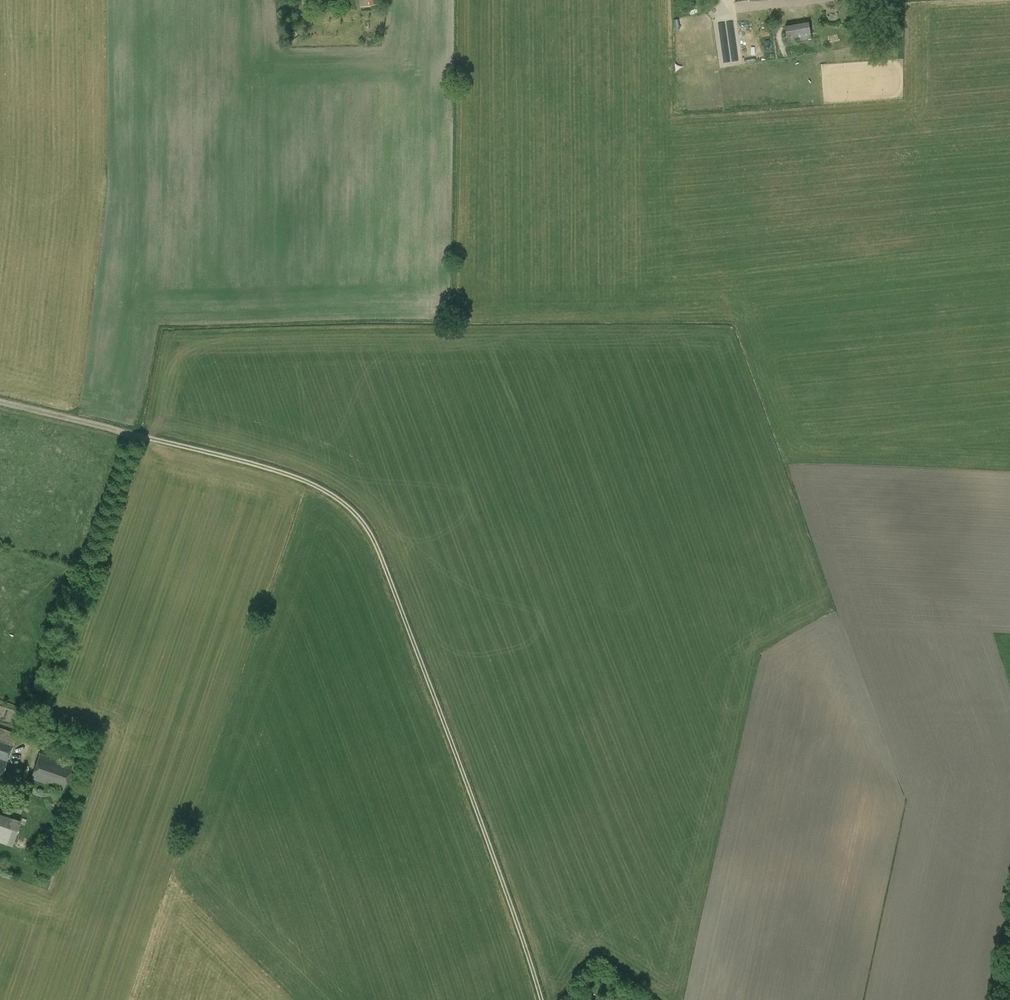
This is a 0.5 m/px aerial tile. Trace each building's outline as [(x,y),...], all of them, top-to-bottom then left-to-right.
[(809,21),(785,25),(788,42),(811,39),(809,21)] [(16,733),(0,727),(0,781),(16,733)] [(72,764),(39,752),(30,778),(45,783),(46,781),(52,784),(51,785),(63,790),(72,764)] [(12,846),(21,820),(0,814),(0,842),(12,846)]
